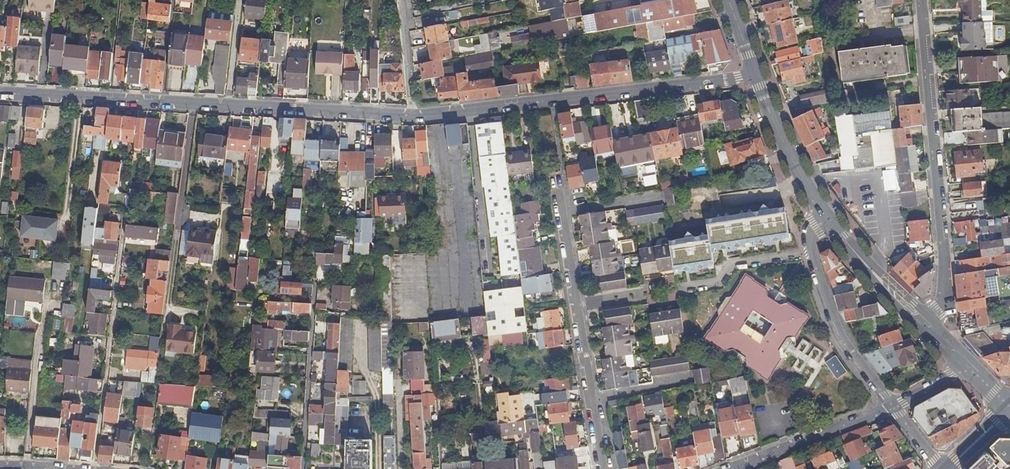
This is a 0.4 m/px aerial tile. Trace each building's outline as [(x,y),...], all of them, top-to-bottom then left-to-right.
[(45,11),(55,12),(56,0),(31,0),(30,8),(45,9),(45,11)] [(150,4),(148,19),(170,22),(172,4),(156,3),(156,0),(150,0),(150,4)] [(265,20),(267,0),(247,0),(245,18),(265,20)] [(582,15),(580,0),(568,2),(565,3),(567,18),(582,15)] [(588,33),(606,30),(637,24),(693,15),(698,14),(695,0),(670,0),(643,5),(617,10),(584,16),(588,33)] [(616,2),(617,10),(643,5),(670,0),(626,0),(616,2)] [(769,25),(770,25),(792,19),(793,19),(788,0),(787,0),(765,5),(769,25)] [(893,6),(892,5),(892,0),(876,0),(877,8),(893,6)] [(960,5),(964,5),(965,23),(992,22),(996,22),(995,11),(987,11),(986,0),(960,0),(960,5)] [(209,12),(208,19),(233,22),(234,15),(209,12)] [(637,24),(641,43),(645,43),(653,41),(666,39),(665,30),(695,25),(693,15),(637,24)] [(895,18),(896,27),(910,25),(909,16),(895,18)] [(7,46),(20,47),(21,36),(22,22),(23,19),(10,17),(9,21),(7,46)] [(490,22),(489,17),(461,22),(462,27),(490,22)] [(206,34),(206,38),(231,41),(233,22),(208,19),(206,34)] [(513,37),(515,46),(533,43),(570,36),(567,19),(552,22),(530,26),(532,34),(513,37)] [(792,19),(770,25),(772,34),(776,33),(779,48),(798,43),(792,19)] [(0,20),(0,50),(6,51),(7,46),(9,21),(0,20)] [(962,39),(962,51),(987,50),(985,32),(993,31),(992,22),(965,23),(964,23),(964,32),(964,38),(962,39)] [(450,41),(447,25),(427,28),(430,44),(450,41)] [(700,47),(705,47),(710,72),(723,70),(730,60),(726,48),(720,30),(697,34),(694,34),(691,35),(693,44),(694,50),(695,50),(700,49),(700,47)] [(273,40),(272,40),(270,63),(279,64),(278,85),(285,85),(286,68),(287,60),(290,33),(276,32),(275,41),(273,41),(273,40)] [(478,53),(491,51),(489,33),(481,35),(483,44),(477,45),(478,53)] [(68,36),(53,35),(50,65),(65,66),(67,46),(68,36)] [(170,64),(186,66),(186,63),(190,37),(173,35),(171,55),(170,55),(170,64)] [(694,50),(693,44),(691,35),(666,39),(672,69),(673,76),(683,75),(680,63),(689,61),(688,58),(696,56),(695,50),(694,50)] [(206,38),(190,36),(190,37),(186,63),(203,65),(206,38)] [(807,46),(809,56),(814,55),(824,53),(821,38),(809,41),(810,45),(807,46)] [(241,60),(261,62),(263,42),(243,39),(241,60)] [(261,62),(270,63),(272,40),(263,39),(263,42),(261,62)] [(655,52),(647,54),(651,72),(672,69),(666,39),(653,41),(655,52)] [(443,60),(453,58),(450,41),(430,44),(433,61),(443,60)] [(645,43),(647,54),(655,52),(653,41),(645,43)] [(65,69),(69,70),(88,72),(90,52),(91,48),(67,46),(65,66),(65,69)] [(623,61),(610,62),(613,83),(622,82),(634,80),(627,46),(607,49),(608,52),(608,53),(621,51),(623,61)] [(891,46),(839,53),(843,82),(888,75),(888,78),(907,75),(903,46),(892,48),(891,46)] [(42,50),(20,48),(17,72),(40,74),(42,50)] [(776,61),(772,62),(772,65),(780,63),(801,58),(798,48),(777,52),(778,59),(776,59),(776,61)] [(145,59),(145,50),(131,49),(130,57),(130,59),(129,66),(128,82),(142,83),(145,59)] [(225,95),(227,74),(230,54),(222,53),(222,50),(218,49),(215,77),(219,85),(218,95),(225,95)] [(588,52),(592,73),(594,85),(602,84),(613,83),(610,62),(594,64),(592,55),(608,52),(607,49),(588,52)] [(153,73),(164,74),(167,53),(155,51),(154,61),(153,73)] [(88,78),(102,79),(104,53),(90,52),(88,72),(88,76),(88,78)] [(104,53),(102,79),(111,80),(114,54),(104,53)] [(343,75),(344,54),(318,53),(317,74),(343,75)] [(356,54),(346,54),(344,89),(354,90),(354,84),(361,84),(361,73),(356,73),(356,54)] [(433,61),(423,63),(425,80),(458,74),(468,72),(484,70),(494,68),(492,54),(466,58),(466,63),(444,67),(443,60),(433,61)] [(961,58),(963,84),(1009,81),(1007,55),(973,58),(973,57),(961,58)] [(801,58),(780,63),(784,81),(793,79),(794,84),(806,81),(801,62),(805,61),(804,57),(801,58)] [(130,59),(125,58),(123,58),(122,65),(118,65),(117,71),(119,71),(118,80),(126,81),(128,66),(129,66),(130,59)] [(145,59),(142,83),(152,84),(153,73),(154,61),(145,59)] [(380,64),(380,91),(395,90),(395,91),(405,91),(404,75),(405,75),(404,59),(400,60),(400,64),(380,64)] [(302,69),(302,61),(287,60),(286,68),(302,69)] [(311,62),(302,61),(302,69),(286,68),(285,85),(309,87),(311,62)] [(505,67),(508,86),(519,84),(519,81),(532,79),(532,82),(542,80),(539,61),(505,67)] [(257,97),(259,79),(260,71),(250,70),(250,74),(243,74),(242,76),(239,76),(237,92),(249,94),(248,96),(257,97)] [(497,87),(496,80),(482,81),(481,79),(479,79),(479,81),(476,82),(476,80),(473,80),(474,82),(470,83),(468,72),(458,74),(459,77),(461,96),(461,100),(494,97),(501,96),(500,87),(497,87)] [(153,73),(152,84),(151,91),(158,92),(162,92),(164,74),(153,73)] [(590,73),(572,76),(573,81),(576,81),(577,87),(586,86),(591,85),(590,73)] [(442,98),(461,96),(459,77),(443,79),(443,87),(441,88),(442,98)] [(508,86),(500,87),(501,96),(510,95),(521,94),(519,84),(508,86)] [(947,91),(949,110),(952,110),(970,109),(969,93),(972,93),(971,90),(947,91)] [(800,97),(803,108),(832,102),(830,91),(800,97)] [(646,118),(647,117),(644,100),(635,101),(639,119),(640,119),(641,123),(647,122),(646,118)] [(723,117),(726,130),(742,127),(739,110),(738,110),(737,103),(731,100),(720,102),(723,117)] [(700,122),(717,118),(723,117),(720,102),(720,101),(697,105),(699,117),(700,122)] [(1,105),(0,116),(0,121),(10,122),(12,106),(1,105)] [(904,123),(904,129),(909,128),(923,126),(922,115),(921,105),(901,107),(902,123),(904,123)] [(46,109),(28,107),(26,126),(44,128),(46,109)] [(88,140),(94,141),(95,135),(107,136),(109,115),(110,108),(97,107),(96,121),(93,120),(92,127),(85,125),(84,133),(84,134),(85,137),(88,138),(88,140)] [(798,127),(810,152),(823,148),(829,147),(829,143),(832,142),(829,136),(830,136),(826,129),(822,131),(820,127),(822,126),(821,124),(819,125),(817,119),(823,116),(820,108),(806,114),(803,108),(790,111),(798,127)] [(952,110),(953,133),(969,132),(985,131),(985,129),(983,129),(983,114),(982,108),(970,109),(952,110)] [(985,131),(997,130),(1009,129),(1009,112),(983,114),(983,129),(985,129),(985,131)] [(572,118),(571,113),(558,115),(562,138),(576,136),(572,118)] [(122,140),(133,141),(135,142),(138,119),(112,116),(109,138),(122,140)] [(261,146),(271,147),(274,118),(270,118),(264,117),(261,146)] [(705,144),(701,125),(700,122),(699,117),(677,121),(679,129),(683,149),(705,144)] [(278,136),(293,138),(295,119),(284,119),(281,118),(281,124),(278,124),(278,136)] [(576,118),(572,118),(576,136),(578,152),(581,152),(580,145),(590,143),(586,122),(577,123),(576,118)] [(135,147),(144,148),(147,120),(138,119),(135,142),(135,146),(135,147)] [(293,138),(292,152),(305,153),(305,152),(306,140),(307,120),(301,120),(295,119),(293,138)] [(143,156),(151,157),(152,147),(158,148),(160,132),(161,121),(147,120),(144,148),(143,153),(143,156)] [(492,236),(498,236),(516,233),(514,223),(515,223),(512,204),(510,186),(509,174),(506,153),(502,122),(481,124),(477,125),(484,187),(486,187),(488,203),(487,203),(487,204),(488,204),(492,236)] [(469,144),(467,124),(447,126),(449,146),(469,144)] [(613,141),(611,126),(590,130),(595,153),(615,150),(613,141)] [(252,136),(253,130),(230,128),(229,135),(229,138),(227,149),(247,152),(245,164),(249,165),(252,136)] [(655,159),(684,154),(683,149),(679,129),(650,134),(655,159)] [(893,130),(896,149),(907,147),(904,129),(893,130)] [(893,130),(856,134),(859,155),(853,156),(841,157),(843,172),(855,171),(898,165),(896,149),(893,130)] [(970,137),(967,138),(968,145),(999,143),(997,130),(985,131),(969,132),(970,137)] [(35,132),(26,131),(24,143),(36,144),(37,134),(35,134),(35,132)] [(418,176),(425,176),(424,167),(423,167),(422,154),(420,154),(420,151),(428,151),(427,134),(427,131),(416,132),(416,139),(418,165),(418,176)] [(176,134),(168,133),(160,132),(158,148),(157,158),(183,161),(186,139),(175,137),(176,134)] [(16,134),(10,133),(8,146),(15,147),(16,134)] [(256,133),(255,136),(252,136),(249,165),(248,180),(247,189),(254,190),(256,165),(257,161),(257,157),(255,157),(256,155),(257,155),(259,155),(261,134),(256,133)] [(202,134),(199,155),(226,158),(227,149),(229,138),(202,134)] [(650,134),(613,141),(615,150),(618,166),(620,174),(635,171),(633,163),(655,159),(650,134)] [(94,142),(106,144),(107,138),(107,136),(95,135),(94,141),(94,142)] [(375,156),(384,156),(393,156),(392,135),(375,135),(375,149),(375,156)] [(734,146),(734,143),(727,145),(732,164),(723,167),(725,176),(734,174),(742,171),(739,162),(767,154),(764,147),(761,138),(753,140),(734,146)] [(321,161),(339,161),(340,145),(332,144),(332,140),(322,139),(322,140),(321,161)] [(416,139),(403,140),(404,166),(418,165),(416,139)] [(305,156),(305,160),(305,165),(321,166),(321,161),(322,140),(306,140),(305,152),(305,153),(305,156)] [(829,143),(829,147),(831,154),(838,153),(836,142),(832,142),(829,143)] [(366,180),(366,153),(344,153),(344,143),(340,143),(340,145),(339,161),(338,170),(339,171),(338,186),(366,187),(366,180)] [(565,154),(573,153),(571,143),(563,144),(565,154)] [(907,147),(896,149),(898,165),(899,175),(910,173),(918,172),(915,146),(912,146),(907,147)] [(823,148),(810,152),(815,162),(831,157),(831,154),(826,155),(823,148)] [(375,149),(366,149),(366,153),(366,180),(375,180),(375,176),(375,166),(375,156),(375,149)] [(957,177),(974,176),(974,171),(983,170),(982,160),(981,150),(955,153),(957,177)] [(20,178),(23,152),(15,151),(12,177),(20,178)] [(424,167),(425,176),(426,175),(426,169),(430,169),(428,151),(420,151),(420,154),(422,154),(423,167),(424,167)] [(506,153),(509,174),(534,171),(531,151),(506,153)] [(226,158),(199,155),(198,165),(225,168),(226,158)] [(384,166),(384,156),(375,156),(375,166),(384,166)] [(595,156),(580,159),(581,163),(581,166),(583,177),(584,183),(600,180),(595,156)] [(183,161),(157,158),(156,163),(182,166),(183,161)] [(974,171),(974,176),(987,175),(986,160),(982,160),(983,170),(974,171)] [(121,163),(119,163),(104,161),(102,173),(101,186),(99,203),(111,204),(129,206),(130,198),(130,194),(110,192),(110,185),(116,186),(116,189),(118,190),(121,163)] [(644,176),(646,186),(659,184),(655,164),(645,166),(646,175),(644,176)] [(571,189),(585,186),(584,183),(583,177),(581,166),(567,168),(571,189)] [(884,170),(885,191),(898,190),(896,169),(884,170)] [(257,194),(262,195),(262,185),(265,185),(266,172),(259,171),(257,194)] [(101,186),(102,173),(92,172),(89,195),(97,196),(99,185),(101,186)] [(266,196),(277,197),(279,174),(269,173),(266,196)] [(899,175),(901,193),(913,192),(910,173),(899,175)] [(690,184),(688,174),(678,176),(678,179),(660,183),(661,189),(665,188),(680,186),(690,184)] [(131,189),(140,190),(141,182),(131,180),(131,189)] [(958,191),(958,199),(983,196),(981,181),(963,183),(964,191),(958,191)] [(154,183),(145,182),(144,190),(153,191),(154,183)] [(682,203),(680,186),(665,188),(668,205),(682,203)] [(289,198),(286,229),(300,230),(303,195),(303,189),(295,188),(294,198),(289,198)] [(157,227),(160,228),(164,228),(165,223),(168,193),(153,191),(144,190),(140,190),(131,189),(130,194),(130,198),(162,202),(159,224),(158,224),(157,227)] [(901,193),(903,206),(916,205),(914,192),(913,192),(901,193)] [(179,194),(168,193),(165,223),(175,224),(179,194)] [(380,200),(381,216),(406,215),(406,196),(394,197),(394,200),(388,200),(380,200)] [(276,201),(275,201),(273,216),(282,216),(283,201),(276,201)] [(532,230),(530,222),(529,215),(534,214),(536,214),(538,214),(535,201),(534,201),(525,202),(512,204),(515,223),(514,223),(516,233),(518,250),(528,248),(526,231),(532,230)] [(99,203),(97,217),(109,219),(111,204),(99,203)] [(666,220),(663,205),(626,211),(628,225),(666,220)] [(751,244),(750,240),(754,240),(755,244),(765,242),(766,245),(775,244),(774,241),(789,238),(784,208),(706,220),(709,235),(669,241),(670,244),(639,249),(643,274),(674,269),(674,272),(690,269),(690,272),(699,271),(698,268),(708,266),(708,262),(712,261),(713,266),(714,265),(711,251),(727,248),(727,251),(736,250),(735,247),(746,245),(745,241),(749,240),(750,244),(751,244)] [(605,211),(580,215),(584,245),(589,245),(594,276),(599,275),(601,291),(627,286),(624,271),(619,272),(618,260),(622,259),(621,252),(617,253),(615,241),(618,240),(615,225),(612,226),(611,222),(607,223),(605,211)] [(59,219),(24,215),(21,236),(57,240),(59,219)] [(244,218),(241,247),(249,247),(250,242),(249,242),(251,219),(244,218)] [(356,219),(355,242),(355,254),(370,254),(370,242),(371,241),(372,219),(356,219)] [(930,239),(928,220),(908,222),(910,241),(930,239)] [(966,221),(967,231),(969,241),(979,240),(978,233),(975,234),(973,220),(966,221)] [(118,234),(121,234),(121,229),(119,229),(120,222),(107,221),(106,229),(96,228),(95,238),(118,241),(118,234)] [(958,232),(967,231),(966,221),(956,223),(958,232)] [(127,224),(126,236),(133,237),(133,238),(136,239),(136,237),(158,240),(160,228),(157,227),(127,224)] [(980,229),(982,242),(1009,238),(1009,224),(980,229)] [(189,242),(187,255),(201,256),(202,253),(214,255),(217,231),(209,230),(210,227),(201,226),(200,226),(200,227),(199,232),(190,230),(189,242)] [(516,233),(498,236),(503,275),(521,273),(518,250),(516,233)] [(96,254),(102,254),(116,256),(118,241),(95,238),(93,257),(95,257),(96,254)] [(966,238),(953,240),(954,246),(967,245),(966,238)] [(981,243),(983,257),(1009,254),(1009,238),(982,242),(981,243)] [(189,242),(181,241),(180,254),(187,255),(189,242)] [(334,254),(325,253),(325,262),(343,263),(343,256),(348,255),(349,245),(344,245),(344,244),(335,244),(334,254)] [(543,275),(538,247),(528,248),(518,250),(521,273),(521,278),(543,275)] [(158,248),(157,259),(170,260),(172,250),(158,248)] [(854,292),(852,282),(837,286),(835,277),(837,276),(839,275),(834,268),(838,266),(842,263),(830,250),(822,255),(830,281),(832,287),(835,296),(854,292)] [(201,256),(187,255),(187,259),(213,262),(214,255),(202,253),(201,256)] [(909,254),(894,268),(897,271),(902,276),(915,263),(917,262),(909,253),(909,254)] [(116,256),(102,254),(101,262),(115,264),(116,256)] [(961,274),(1009,267),(1009,254),(983,257),(960,261),(961,274)] [(258,282),(260,259),(257,258),(251,257),(251,265),(250,281),(258,282)] [(169,270),(170,260),(157,259),(149,258),(147,278),(153,279),(157,279),(164,280),(168,280),(169,273),(169,272),(165,271),(166,269),(169,270)] [(236,289),(248,291),(249,281),(247,281),(249,260),(240,259),(236,289)] [(291,261),(284,260),(283,272),(283,274),(283,282),(289,282),(291,261)] [(67,263),(54,261),(52,278),(66,279),(67,263)] [(838,266),(852,282),(854,292),(855,291),(862,285),(842,263),(838,266)] [(902,276),(915,290),(922,284),(919,280),(926,274),(921,268),(915,263),(902,276)] [(957,275),(957,287),(959,302),(979,299),(999,295),(1002,308),(1009,306),(1009,267),(961,274),(957,275)] [(97,268),(92,268),(89,288),(90,288),(101,290),(101,278),(96,278),(97,268)] [(922,284),(915,290),(918,293),(922,297),(931,293),(933,269),(930,272),(927,273),(926,274),(919,280),(922,284)] [(543,275),(521,278),(523,295),(536,293),(537,302),(557,299),(553,273),(543,275)] [(746,275),(742,281),(742,282),(733,296),(726,298),(718,310),(719,317),(710,332),(709,331),(705,338),(711,342),(712,341),(726,351),(733,349),(746,358),(747,365),(762,374),(761,375),(768,379),(772,373),(771,372),(783,354),(784,354),(792,342),(792,341),(804,322),(804,323),(809,317),(802,312),(802,313),(787,303),(781,305),(768,297),(767,290),(752,280),(752,279),(746,275)] [(46,280),(10,277),(6,314),(25,316),(27,299),(44,300),(46,280)] [(164,314),(168,280),(164,280),(157,279),(153,279),(152,286),(150,286),(149,295),(151,295),(150,313),(164,314)] [(283,282),(282,290),(282,293),(302,294),(302,283),(290,282),(289,282),(283,282)] [(351,286),(333,285),(333,301),(336,301),(336,308),(350,309),(351,296),(351,288),(351,286)] [(523,332),(528,331),(522,287),(484,290),(487,315),(488,329),(489,336),(502,334),(513,333),(523,332)] [(96,297),(113,300),(114,293),(114,291),(101,290),(90,288),(89,296),(88,296),(87,312),(93,312),(94,312),(96,297)] [(854,292),(835,296),(841,311),(854,309),(857,308),(854,292)] [(958,302),(960,312),(967,311),(976,309),(986,307),(985,302),(980,303),(979,299),(959,302),(958,302)] [(294,312),(311,313),(311,304),(266,301),(265,310),(294,311),(294,312)] [(74,318),(76,305),(63,303),(63,307),(62,316),(65,317),(74,318)] [(876,304),(864,307),(866,318),(875,317),(889,314),(883,308),(878,303),(876,304)] [(62,316),(63,307),(50,306),(49,315),(62,316)] [(602,359),(606,389),(629,386),(627,374),(631,373),(630,367),(626,367),(624,355),(632,354),(630,342),(635,341),(633,334),(629,335),(627,323),(633,322),(630,307),(605,311),(607,326),(602,327),(607,358),(602,359)] [(854,309),(856,320),(862,319),(866,318),(864,307),(857,308),(854,309)] [(976,309),(980,327),(990,326),(988,316),(986,307),(976,309)] [(561,329),(558,309),(543,312),(544,317),(536,318),(539,332),(561,329)] [(680,309),(649,314),(652,337),(655,336),(656,344),(668,342),(667,334),(683,332),(680,309)] [(854,309),(841,311),(847,322),(856,320),(854,309)] [(967,311),(960,312),(961,321),(962,331),(971,329),(970,318),(968,318),(967,311)] [(93,312),(92,319),(91,334),(104,336),(107,313),(94,312),(93,312)] [(339,313),(330,312),(329,328),(338,328),(339,313)] [(994,314),(988,316),(990,326),(996,324),(994,314)] [(488,329),(487,315),(475,317),(476,331),(488,329)] [(13,323),(24,326),(25,319),(15,316),(13,323)] [(72,332),(73,332),(74,318),(65,317),(65,318),(62,318),(60,331),(72,332)] [(351,371),(354,317),(341,317),(339,352),(338,383),(338,392),(346,392),(346,385),(347,385),(347,371),(351,371)] [(382,372),(383,405),(394,405),(393,367),(392,333),(391,317),(381,317),(382,367),(382,372)] [(866,318),(862,319),(865,333),(878,331),(875,317),(866,318)] [(431,322),(433,346),(452,343),(452,338),(461,337),(458,318),(431,322)] [(269,319),(264,319),(263,326),(263,329),(276,330),(285,330),(286,330),(286,322),(269,321),(269,319)] [(170,320),(170,323),(181,324),(181,329),(197,331),(198,324),(170,320)] [(420,331),(429,331),(428,322),(419,322),(420,331)] [(181,324),(170,323),(166,354),(175,355),(176,350),(194,352),(197,331),(181,329),(181,324)] [(251,350),(275,352),(275,346),(276,346),(277,336),(276,336),(276,330),(263,329),(260,328),(260,331),(253,331),(251,350)] [(1009,347),(1009,328),(1001,330),(1000,332),(994,333),(1009,347)] [(543,339),(543,344),(546,344),(546,348),(547,348),(564,346),(561,329),(539,332),(540,339),(543,339)] [(293,340),(309,341),(309,331),(286,330),(285,330),(285,335),(293,336),(293,340)] [(338,330),(329,330),(328,348),(337,348),(338,330)] [(880,346),(881,349),(895,344),(902,341),(898,330),(880,335),(882,345),(880,346)] [(523,332),(513,333),(514,345),(524,344),(523,332)] [(513,333),(502,334),(503,344),(503,346),(514,345),(513,333)] [(984,333),(963,337),(973,347),(982,357),(1000,351),(984,333)] [(502,334),(489,336),(489,338),(490,345),(503,344),(502,334)] [(155,383),(161,336),(152,335),(151,351),(129,349),(128,368),(146,370),(148,365),(150,366),(150,371),(144,371),(142,382),(145,382),(155,383)] [(490,345),(489,338),(482,339),(484,357),(491,357),(490,345)] [(895,346),(902,365),(916,360),(911,341),(895,346)] [(88,377),(90,378),(94,347),(91,346),(91,344),(84,343),(84,346),(76,345),(74,361),(64,360),(62,374),(66,375),(79,376),(88,377)] [(881,349),(879,349),(892,368),(902,365),(895,346),(895,344),(881,349)] [(985,359),(993,368),(1001,375),(1009,375),(1009,356),(1003,356),(1003,354),(1009,354),(1009,347),(1004,349),(1005,352),(985,359)] [(865,354),(882,376),(892,368),(879,349),(865,354)] [(275,353),(275,352),(251,350),(251,354),(259,354),(259,370),(275,372),(276,353),(275,353)] [(339,352),(328,351),(327,383),(338,383),(339,352)] [(424,391),(423,353),(404,353),(406,379),(411,379),(411,391),(424,391)] [(634,366),(632,354),(624,355),(626,367),(630,367),(634,366)] [(649,361),(651,376),(689,370),(687,355),(649,361)] [(837,355),(826,362),(838,379),(848,373),(837,355)] [(1,356),(0,367),(0,368),(8,368),(32,371),(33,361),(9,358),(9,357),(1,356)] [(493,376),(491,357),(484,357),(487,377),(493,376)] [(7,390),(31,392),(32,371),(8,368),(7,390)] [(695,386),(710,383),(708,368),(693,370),(695,386)] [(66,375),(65,388),(71,389),(71,388),(86,389),(88,377),(79,376),(66,375)] [(216,386),(217,375),(200,375),(198,385),(216,386)] [(354,375),(353,393),(366,394),(366,380),(363,380),(363,375),(354,375)] [(279,377),(263,376),(262,400),(278,401),(279,377)] [(732,393),(740,392),(748,390),(745,376),(729,379),(732,393)] [(570,390),(569,377),(546,379),(546,381),(548,381),(548,384),(551,384),(552,392),(558,392),(570,390)] [(117,394),(107,393),(106,406),(121,408),(123,395),(125,381),(119,381),(117,394)] [(125,381),(123,395),(136,397),(137,395),(144,396),(145,382),(142,382),(125,381)] [(160,383),(157,403),(185,405),(184,406),(193,407),(196,385),(160,383)] [(337,398),(338,392),(338,383),(327,383),(325,414),(337,415),(337,405),(337,398)] [(913,418),(928,438),(931,436),(978,413),(968,398),(961,389),(957,389),(950,388),(931,398),(915,407),(913,418)] [(743,407),(740,392),(732,393),(734,406),(735,409),(743,407)] [(429,401),(434,401),(434,393),(422,393),(422,395),(424,421),(430,421),(429,401)] [(502,417),(511,416),(508,394),(501,395),(503,411),(501,412),(502,417)] [(415,468),(427,468),(425,440),(424,421),(422,395),(405,395),(406,411),(411,411),(415,468)] [(520,395),(509,397),(512,416),(512,422),(524,421),(520,395)] [(558,395),(536,398),(537,405),(548,404),(559,403),(558,395)] [(663,403),(662,395),(644,398),(647,413),(655,412),(655,416),(665,414),(663,403)] [(71,420),(74,421),(75,412),(80,412),(82,402),(73,401),(66,400),(66,397),(64,396),(61,425),(64,426),(65,417),(72,418),(71,420)] [(548,404),(551,424),(564,422),(569,422),(568,410),(582,409),(581,400),(559,403),(548,404)] [(663,403),(665,414),(675,412),(673,402),(663,403)] [(693,402),(688,403),(691,418),(696,417),(693,402)] [(323,406),(310,405),(309,413),(323,414),(323,406)] [(348,434),(349,405),(348,405),(337,405),(337,415),(336,434),(347,434),(348,434)] [(639,431),(640,437),(643,452),(649,451),(654,450),(651,432),(650,432),(649,427),(639,428),(638,421),(645,420),(643,405),(627,408),(631,432),(639,431)] [(107,424),(103,424),(102,433),(112,435),(117,435),(118,429),(121,408),(106,406),(104,420),(116,422),(116,427),(107,426),(107,424)] [(154,407),(140,406),(138,425),(151,427),(154,407)] [(717,409),(722,436),(731,434),(740,432),(735,409),(734,406),(717,409)] [(751,406),(743,407),(735,409),(740,432),(741,436),(749,434),(757,433),(751,406)] [(86,422),(74,421),(72,433),(67,433),(67,428),(61,428),(61,429),(59,447),(58,459),(65,459),(69,460),(71,446),(82,447),(81,461),(91,461),(93,449),(96,449),(98,429),(100,414),(91,413),(91,416),(87,416),(86,422)] [(193,413),(190,437),(220,442),(223,417),(193,413)] [(309,413),(309,421),(326,422),(326,437),(326,443),(347,444),(347,440),(347,434),(336,434),(337,415),(325,414),(323,414),(309,413)] [(931,436),(938,449),(945,450),(957,439),(978,419),(979,413),(978,413),(931,436)] [(291,436),(291,419),(287,419),(272,419),(259,418),(254,418),(253,432),(271,434),(288,436),(291,436)] [(527,437),(532,437),(534,453),(535,452),(536,468),(545,468),(544,462),(542,451),(541,451),(539,432),(540,432),(538,418),(525,420),(526,434),(527,437)] [(514,435),(526,434),(525,420),(524,421),(512,422),(514,435)] [(567,450),(579,448),(576,421),(569,422),(564,422),(567,450)] [(502,437),(514,435),(512,422),(502,423),(498,424),(500,444),(503,444),(502,437)] [(700,425),(701,432),(713,430),(714,433),(711,434),(712,436),(718,435),(715,422),(700,425)] [(500,444),(498,424),(492,425),(493,427),(486,428),(488,445),(500,444)] [(669,434),(667,424),(661,426),(663,440),(662,441),(665,461),(659,462),(660,467),(658,467),(658,468),(676,468),(669,434)] [(894,424),(879,430),(883,438),(899,431),(894,424)] [(38,446),(59,447),(61,429),(36,427),(34,445),(38,445),(38,446)] [(843,437),(846,444),(862,438),(871,434),(868,427),(843,437)] [(136,432),(118,429),(117,435),(115,453),(132,455),(136,432)] [(623,468),(628,467),(621,430),(613,432),(619,468),(623,468)] [(713,430),(701,432),(694,434),(696,446),(698,455),(706,454),(715,452),(717,460),(724,458),(720,434),(718,435),(712,436),(711,434),(714,433),(713,430)] [(899,431),(883,438),(887,445),(894,441),(904,437),(899,431)] [(250,465),(268,467),(269,455),(271,434),(253,432),(252,441),(258,441),(258,452),(251,451),(250,457),(250,465)] [(269,455),(286,456),(288,436),(271,434),(269,455)] [(111,447),(101,446),(99,462),(106,463),(113,463),(115,453),(117,435),(112,435),(111,447)] [(187,455),(190,437),(182,436),(182,438),(163,435),(159,457),(179,460),(179,459),(187,460),(187,455)] [(384,436),(384,468),(396,468),(395,452),(395,436),(384,436)] [(846,444),(845,445),(851,461),(859,457),(872,452),(868,442),(864,443),(862,438),(846,444)] [(1009,466),(1009,439),(1001,439),(996,443),(991,448),(1009,466)] [(372,440),(347,440),(347,444),(347,445),(346,468),(372,468),(372,440)] [(887,445),(877,449),(882,459),(899,451),(894,441),(887,445)] [(320,444),(312,443),(311,458),(319,459),(320,444)] [(700,465),(698,455),(696,446),(676,450),(680,468),(690,467),(700,465)] [(528,449),(526,449),(526,447),(523,447),(520,447),(522,468),(530,468),(528,449)] [(831,468),(834,468),(839,466),(840,466),(833,451),(812,460),(816,468),(818,468),(829,464),(831,468)] [(882,459),(887,468),(891,467),(904,461),(899,451),(882,459)] [(798,468),(808,468),(801,453),(793,456),(798,468)] [(998,466),(995,463),(995,460),(988,453),(978,463),(971,468),(995,468),(998,466)] [(186,468),(206,468),(208,458),(187,455),(187,460),(186,468)] [(250,457),(236,455),(235,461),(235,463),(250,465),(250,457)] [(302,457),(286,456),(269,455),(268,467),(285,468),(301,468),(302,457)] [(782,460),(785,468),(798,468),(793,456),(782,460)] [(557,468),(581,468),(579,457),(577,457),(556,459),(556,461),(557,468)] [(849,462),(852,468),(860,468),(866,467),(864,463),(862,464),(859,457),(851,461),(849,462)] [(892,468),(912,468),(915,467),(911,458),(904,461),(891,467),(892,468)] [(235,461),(219,459),(218,468),(234,468),(235,463),(235,461)] [(516,459),(502,460),(503,468),(517,468),(516,459)] [(502,460),(482,462),(483,468),(503,468),(502,460)] [(556,461),(544,462),(545,468),(557,468),(556,461)]
